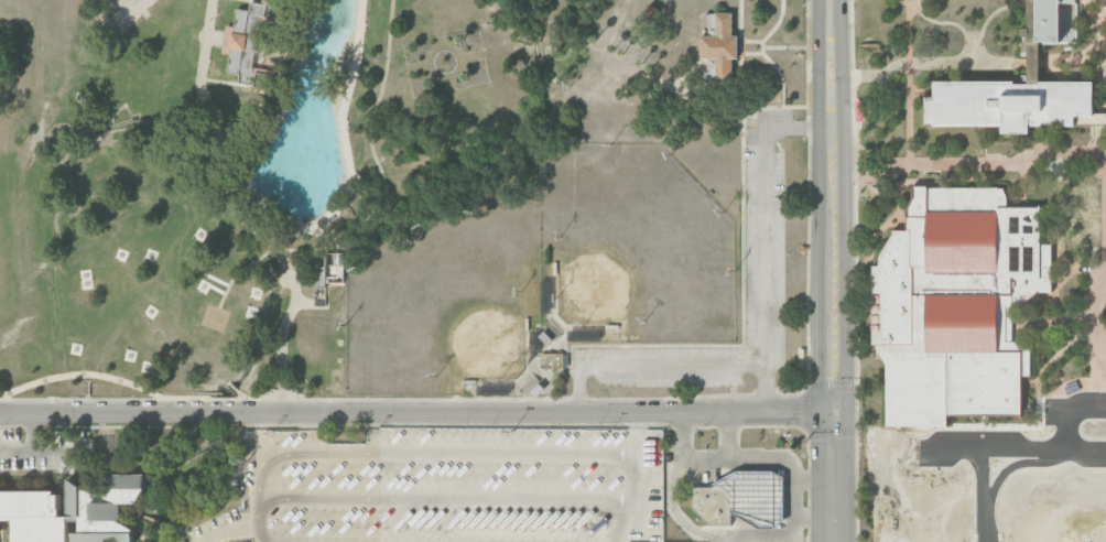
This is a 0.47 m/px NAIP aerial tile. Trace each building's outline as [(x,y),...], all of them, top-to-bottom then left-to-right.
[(261,4),(262,0),(285,0),(281,24),(261,21),(253,64),(274,68),(271,93),(264,91),(248,88),(249,83),(236,79),(238,69),(227,67),(229,50),(225,50),(226,39),(228,25),(232,26),(236,9),(248,11),(249,2),(261,4)] [(1027,36),(1027,0),(1080,0),(1080,41),(1042,41),(1039,41),(1030,41),(1027,41),(1027,36)] [(709,15),(733,14),(734,34),(739,34),(739,58),(734,58),(734,75),(711,75),(711,57),(704,57),(704,35),(709,34),(709,15)] [(1027,41),(1030,41),(1039,41),(1039,63),(1039,82),(1028,82),(1027,63),(1027,41)] [(933,82),(1028,82),(1039,82),(1042,82),(1092,82),(1092,113),(1092,126),(1086,126),(1033,126),(1030,126),(1030,131),(1004,131),(1004,123),(926,124),(926,97),(933,97),(933,91),(933,82)] [(1092,113),(1105,113),(1105,126),(1092,126),(1092,113)] [(886,427),(948,426),(947,417),(1022,416),(1020,342),(1012,342),(1011,297),(1052,297),(1051,244),(1040,245),(1040,207),(1006,208),(1005,186),(909,188),(910,230),(885,231),(886,266),(872,266),(874,345),(884,345),(886,427)] [(325,267),(316,267),(317,285),(325,285),(325,267)] [(530,355),(530,367),(562,368),(563,355),(530,355)] [(713,484),(737,471),(773,470),(785,477),(785,523),(774,529),(759,529),(731,511),(731,495),(724,487),(713,487),(713,484)] [(69,522),(69,541),(15,541),(15,521),(0,522),(0,492),(63,491),(63,517),(69,518),(69,480),(90,480),(90,475),(148,475),(147,490),(139,505),(123,505),(123,522),(132,529),(132,534),(135,534),(135,541),(75,541),(76,533),(82,533),(82,523),(69,522)] [(731,525),(711,525),(693,508),(693,487),(713,487),(724,487),(731,495),(731,511),(731,525)]
